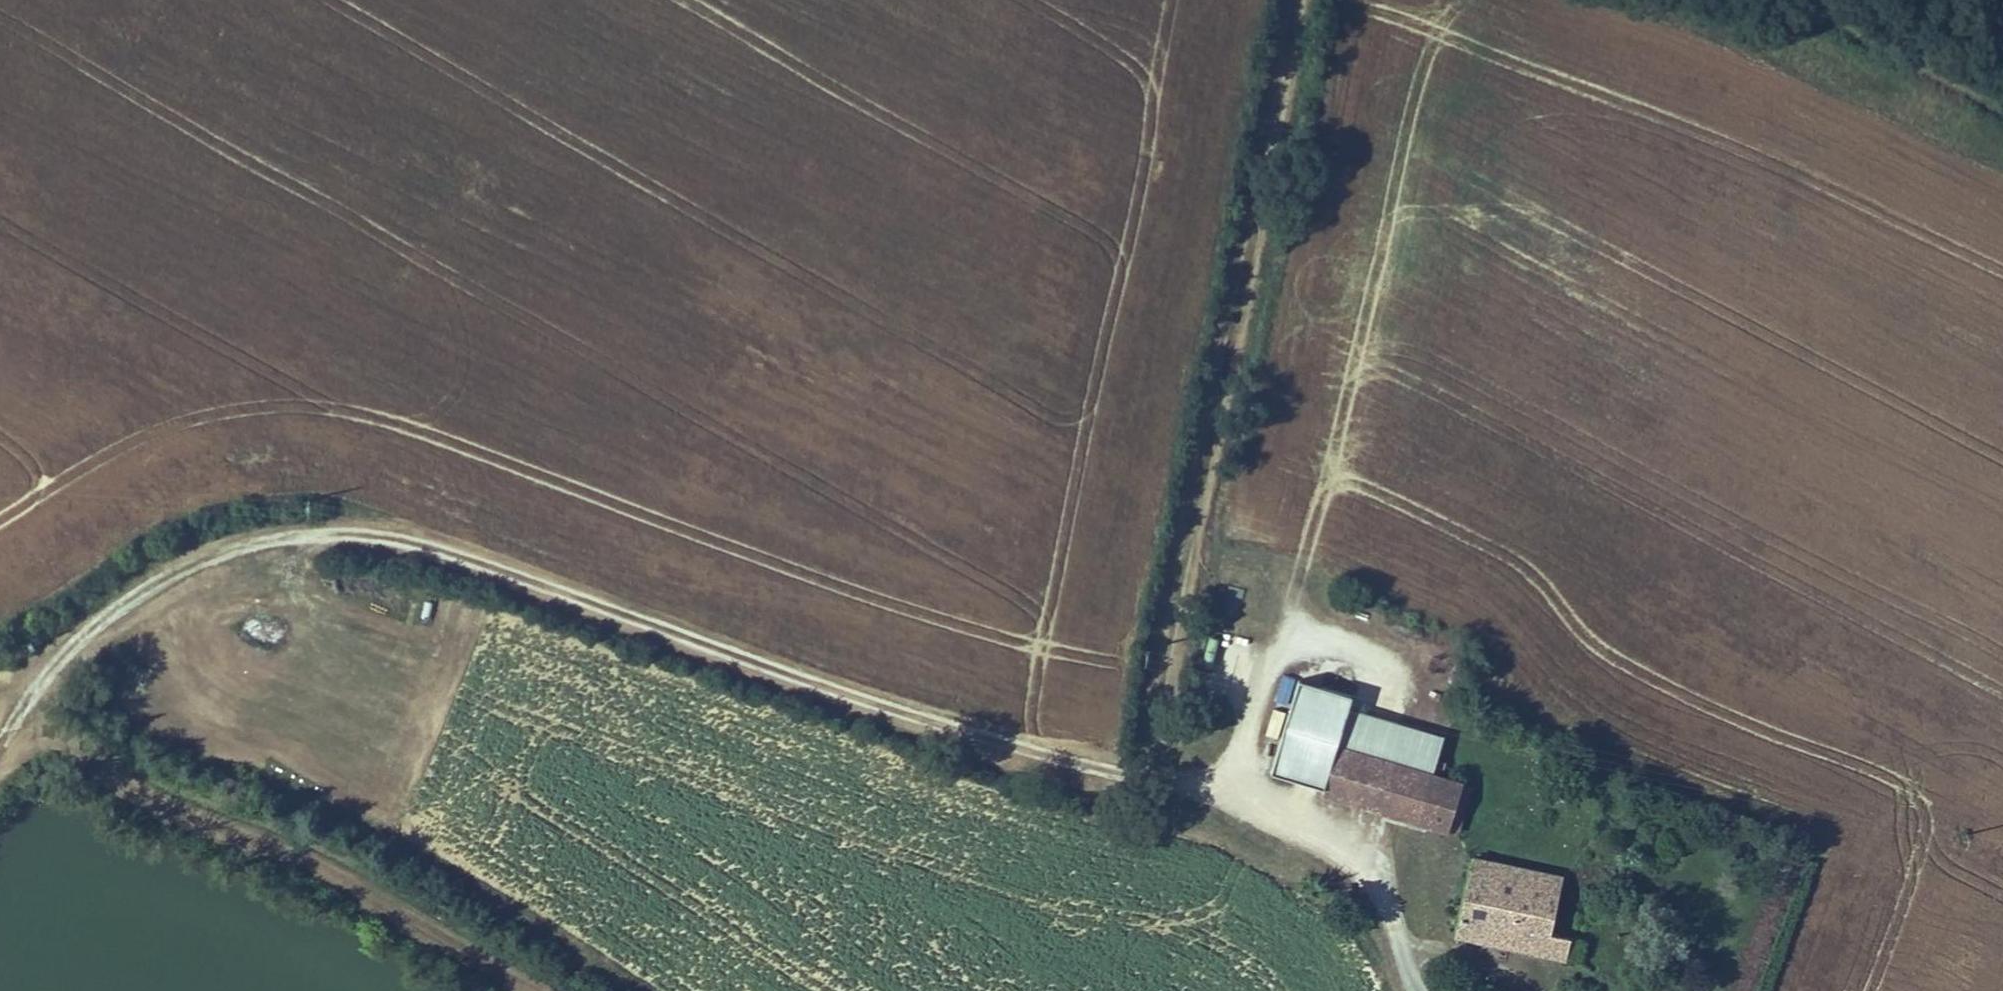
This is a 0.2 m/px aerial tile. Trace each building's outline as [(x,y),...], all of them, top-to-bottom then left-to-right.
[(1252,769),(1306,784),(1317,740),(1328,702),(1332,690),(1278,675),(1252,769)] [(1424,729),(1328,702),(1317,740),(1375,755),(1414,766),(1424,729)] [(1375,755),(1317,740),(1306,784),(1304,789),(1362,805),(1375,755)] [(1414,766),(1375,755),(1362,805),(1429,823),(1443,773),(1414,766)] [(1555,923),(1563,881),(1451,853),(1434,934),(1561,960),(1568,926),(1555,923)]
